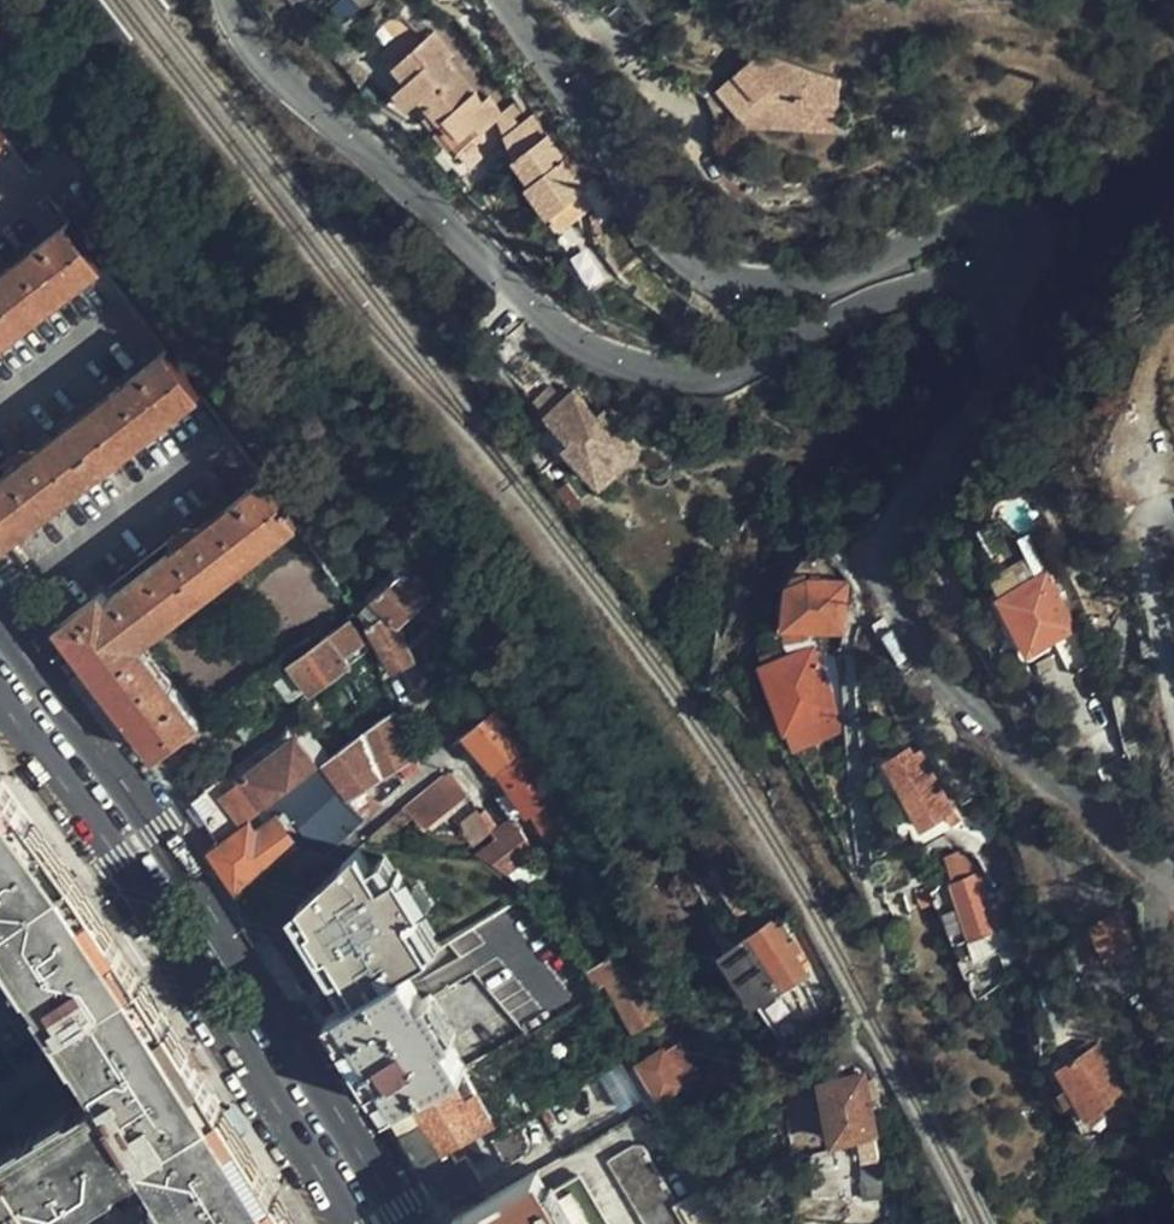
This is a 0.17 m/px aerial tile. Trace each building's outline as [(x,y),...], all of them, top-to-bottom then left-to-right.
[(429,113),(470,77),(454,57),(458,52),(438,30),(435,32),(391,71),(403,85),(401,89),(417,106),(420,103),(429,113)] [(840,129),(843,76),(765,48),(719,87),(751,123),(840,129)] [(462,151),(500,116),(506,110),(489,88),(484,93),(470,77),(429,113),(462,151)] [(520,163),(527,172),(559,212),(589,187),(578,166),(536,114),(518,129),(509,137),(520,163)] [(67,223),(0,274),(0,343),(100,265),(67,223)] [(166,349),(0,478),(0,546),(0,547),(202,393),(166,349)] [(562,381),(531,404),(584,472),(625,439),(592,398),(582,407),(562,381)] [(142,643),(297,523),(265,481),(107,600),(102,594),(60,625),(157,754),(174,742),(202,721),(142,643)] [(1038,568),(997,586),(1022,642),(1040,635),(1068,622),(1044,565),(1053,562),(1035,522),(1021,528),(1028,546),(1038,568)] [(831,549),(829,537),(816,541),(816,543),(822,563),(837,559),(831,551),(831,549)] [(994,578),(997,586),(1038,568),(1028,546),(987,564),(994,578)] [(784,573),(789,586),(811,576),(807,567),(805,563),(784,573)] [(387,615),(392,622),(400,617),(430,596),(405,570),(372,591),(387,615)] [(785,623),(812,626),(841,630),(842,630),(847,580),(811,576),(789,586),(788,587),(787,599),(784,619),(785,623)] [(1043,642),(1040,635),(1022,642),(997,586),(994,578),(993,579),(992,579),(992,580),(991,580),(990,582),(989,582),(989,583),(989,584),(989,586),(988,587),(989,588),(989,589),(1011,639),(1014,646),(1014,647),(1015,647),(1016,648),(1017,649),(1019,649),(1020,650),(1022,650),(1024,650),(1026,649),(1028,647),(1043,642)] [(989,589),(982,593),(1004,643),(1011,639),(989,589)] [(372,591),(365,604),(360,611),(370,628),(387,615),(372,591)] [(387,615),(370,628),(393,671),(414,658),(408,650),(406,644),(392,622),(387,615)] [(367,649),(349,618),(323,638),(344,667),(367,649)] [(812,639),(812,626),(785,623),(786,643),(787,642),(812,639)] [(841,630),(812,626),(812,639),(787,642),(787,655),(814,646),(832,698),(841,630)] [(344,667),(323,638),(288,662),(310,692),(344,667)] [(836,710),(832,698),(814,646),(787,655),(764,663),(787,728),(836,711),(836,710)] [(408,778),(420,768),(396,710),(330,757),(364,820),(377,808),(364,791),(401,769),(408,778)] [(519,742),(493,710),(465,732),(476,743),(469,749),(482,765),(489,759),(498,770),(525,749),(519,742)] [(836,711),(787,728),(795,748),(843,732),(836,711)] [(271,799),(320,764),(292,726),(220,780),(217,777),(187,800),(217,839),(247,816),(271,799)] [(945,810),(906,747),(888,758),(888,760),(925,822),(945,810)] [(554,795),(525,749),(498,770),(511,787),(529,814),(534,809),(558,839),(573,828),(569,819),(554,795)] [(364,820),(330,757),(320,764),(271,799),(323,859),(364,820)] [(454,772),(438,777),(406,805),(424,828),(469,794),(454,772)] [(293,1220),(295,1220),(219,1103),(208,1086),(142,977),(49,846),(0,782),(0,946),(75,1055),(113,1114),(0,1183),(0,1223),(108,1223),(161,1191),(182,1223),(287,1223),(293,1220)] [(515,825),(529,814),(511,787),(498,798),(515,825)] [(498,836),(515,825),(498,798),(482,811),(498,836)] [(258,834),(247,816),(217,839),(205,849),(236,891),(233,893),(254,923),(299,881),(281,857),(296,846),(278,821),(258,834)] [(498,836),(494,840),(496,843),(482,853),(499,866),(531,843),(515,825),(498,836)] [(444,884),(474,857),(430,849),(407,872),(416,886),(420,887),(429,899),(444,884)] [(480,924),(527,897),(510,877),(474,857),(444,884),(480,924)] [(406,871),(361,861),(342,882),(377,912),(416,886),(407,872),(406,871)] [(990,906),(996,905),(990,887),(985,888),(980,876),(953,885),(970,938),(997,930),(990,906)] [(1127,902),(1094,919),(1112,955),(1145,939),(1127,902)] [(726,947),(755,997),(803,966),(792,948),(798,944),(787,929),(782,932),(772,916),(726,947)] [(638,1029),(664,1014),(625,946),(592,965),(601,982),(609,978),(638,1029)] [(785,1045),(832,1013),(803,966),(755,997),(785,1045)] [(461,1065),(463,1064),(446,1037),(453,1032),(428,994),(421,999),(403,969),(327,1014),(389,1112),(461,1065)] [(686,1081),(670,1053),(683,1045),(679,1037),(671,1041),(672,1043),(639,1063),(659,1097),(686,1081)] [(1126,1091),(1100,1044),(1060,1068),(1087,1114),(1089,1115),(1123,1093),(1126,1091)] [(389,1112),(444,1200),(481,1180),(466,1154),(457,1159),(449,1146),(491,1120),(475,1093),(477,1092),(461,1065),(389,1112)] [(644,1095),(629,1073),(609,1086),(623,1109),(644,1095)] [(879,1152),(863,1073),(821,1082),(833,1137),(856,1132),(862,1155),(879,1152)] [(528,1140),(518,1122),(514,1124),(490,1138),(506,1165),(526,1155),(530,1147),(528,1140)] [(649,1223),(688,1223),(678,1206),(642,1143),(633,1144),(611,1156),(649,1223)] [(452,1215),(458,1223),(605,1223),(577,1174),(549,1190),(535,1166),(452,1215)] [(688,1223),(768,1223),(765,1217),(724,1216),(708,1190),(678,1206),(688,1223)]
